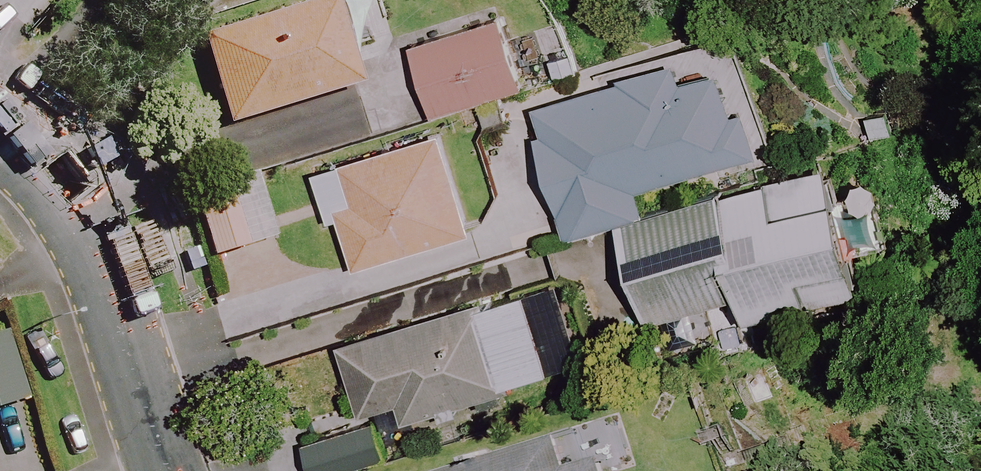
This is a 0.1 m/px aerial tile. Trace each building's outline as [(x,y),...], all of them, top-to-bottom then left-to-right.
[(329,0),(198,38),(223,126),(355,87),(329,0)] [(518,90),(496,17),(402,45),(425,118),(518,90)] [(610,224),(639,215),(633,194),(756,156),(742,109),(731,112),(715,59),(678,70),(673,53),(593,78),(595,85),(525,106),(534,137),(528,139),(558,240),(610,224)] [(468,235),(437,135),(309,174),(324,222),(333,219),(349,271),(468,235)] [(639,215),(610,224),(641,324),(730,297),(737,320),(806,299),(800,277),(855,260),(853,251),(890,239),(877,194),(839,206),(825,159),(639,215)] [(239,250),(226,189),(191,196),(204,258),(239,250)] [(585,365),(558,283),(413,329),(411,321),(332,346),(354,415),(371,409),(378,431),(585,365)] [(0,347),(0,405),(19,397),(0,347)] [(371,423),(297,445),(304,470),(343,470),(382,459),(371,423)] [(600,456),(575,463),(569,441),(502,461),(499,451),(433,470),(605,470),(600,456)]
